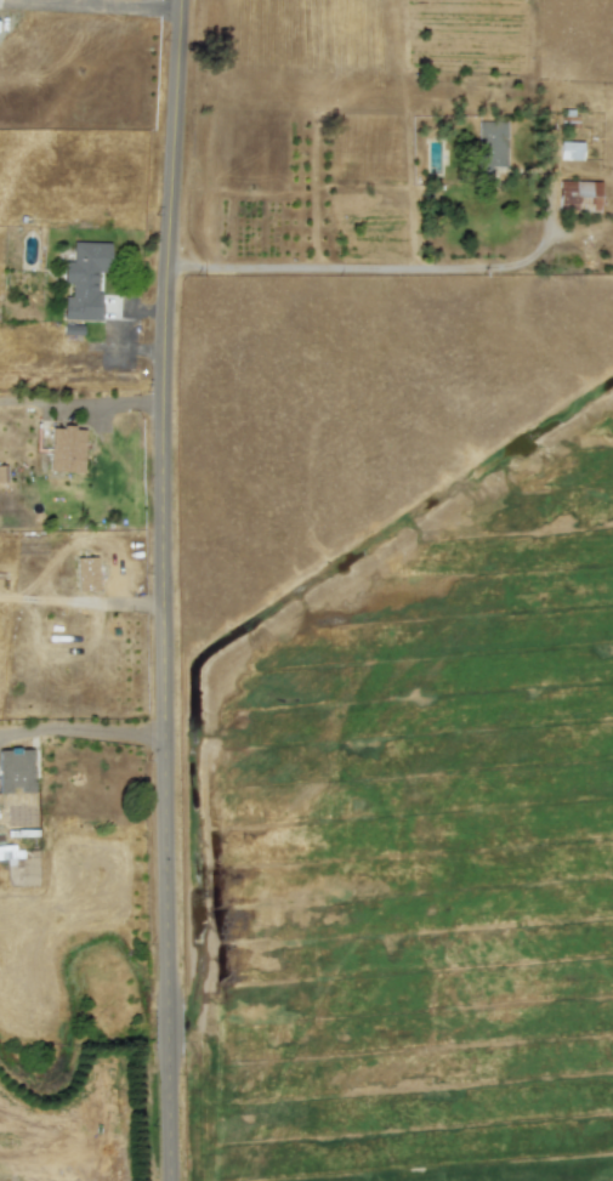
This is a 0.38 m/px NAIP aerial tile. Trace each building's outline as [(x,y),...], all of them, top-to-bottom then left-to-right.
[(506,121),(477,121),(476,168),(505,168),(506,121)] [(580,160),(581,141),(558,141),(558,159),(580,160)] [(598,210),(598,181),(557,180),(557,209),(598,210)] [(108,242),(70,242),(70,261),(62,261),(62,283),(70,283),(69,296),(62,296),(62,319),(98,320),(100,271),(108,271),(108,242)] [(50,426),(47,471),(81,472),(84,427),(50,426)] [(96,587),(96,557),(75,557),(75,587),(96,587)] [(0,749),(0,791),(19,791),(19,793),(32,793),(30,748),(0,749)] [(21,845),(0,847),(0,859),(10,858),(22,857),(21,845)]
